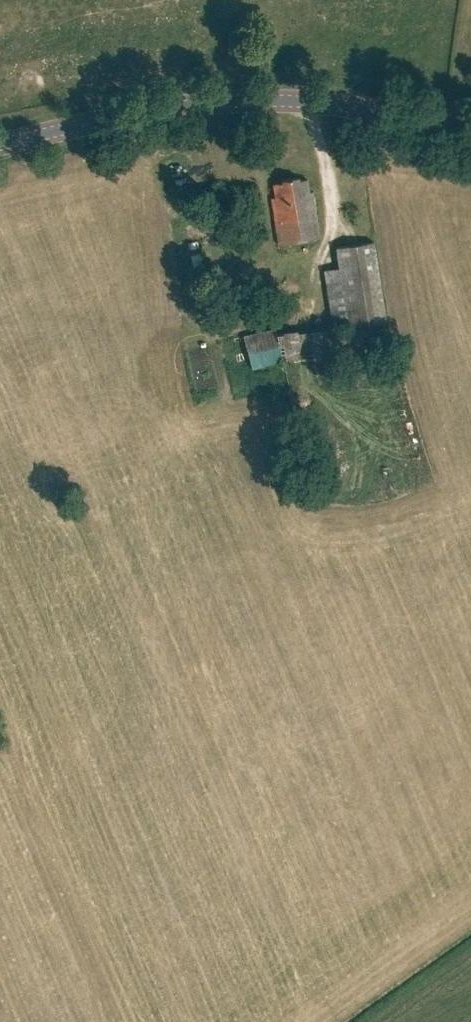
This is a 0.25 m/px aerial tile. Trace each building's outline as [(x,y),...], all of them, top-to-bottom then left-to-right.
[(276,184),(281,245),(311,242),(305,181),(276,184)] [(386,320),(374,242),(335,248),(338,268),(323,270),(331,325),(347,322),(348,326),(386,320)] [(220,254),(220,271),(260,271),(260,254),(220,254)] [(282,363),(345,356),(346,365),(365,363),(361,327),(298,333),(298,331),(275,333),(274,329),(243,336),(251,371),(282,363)]
